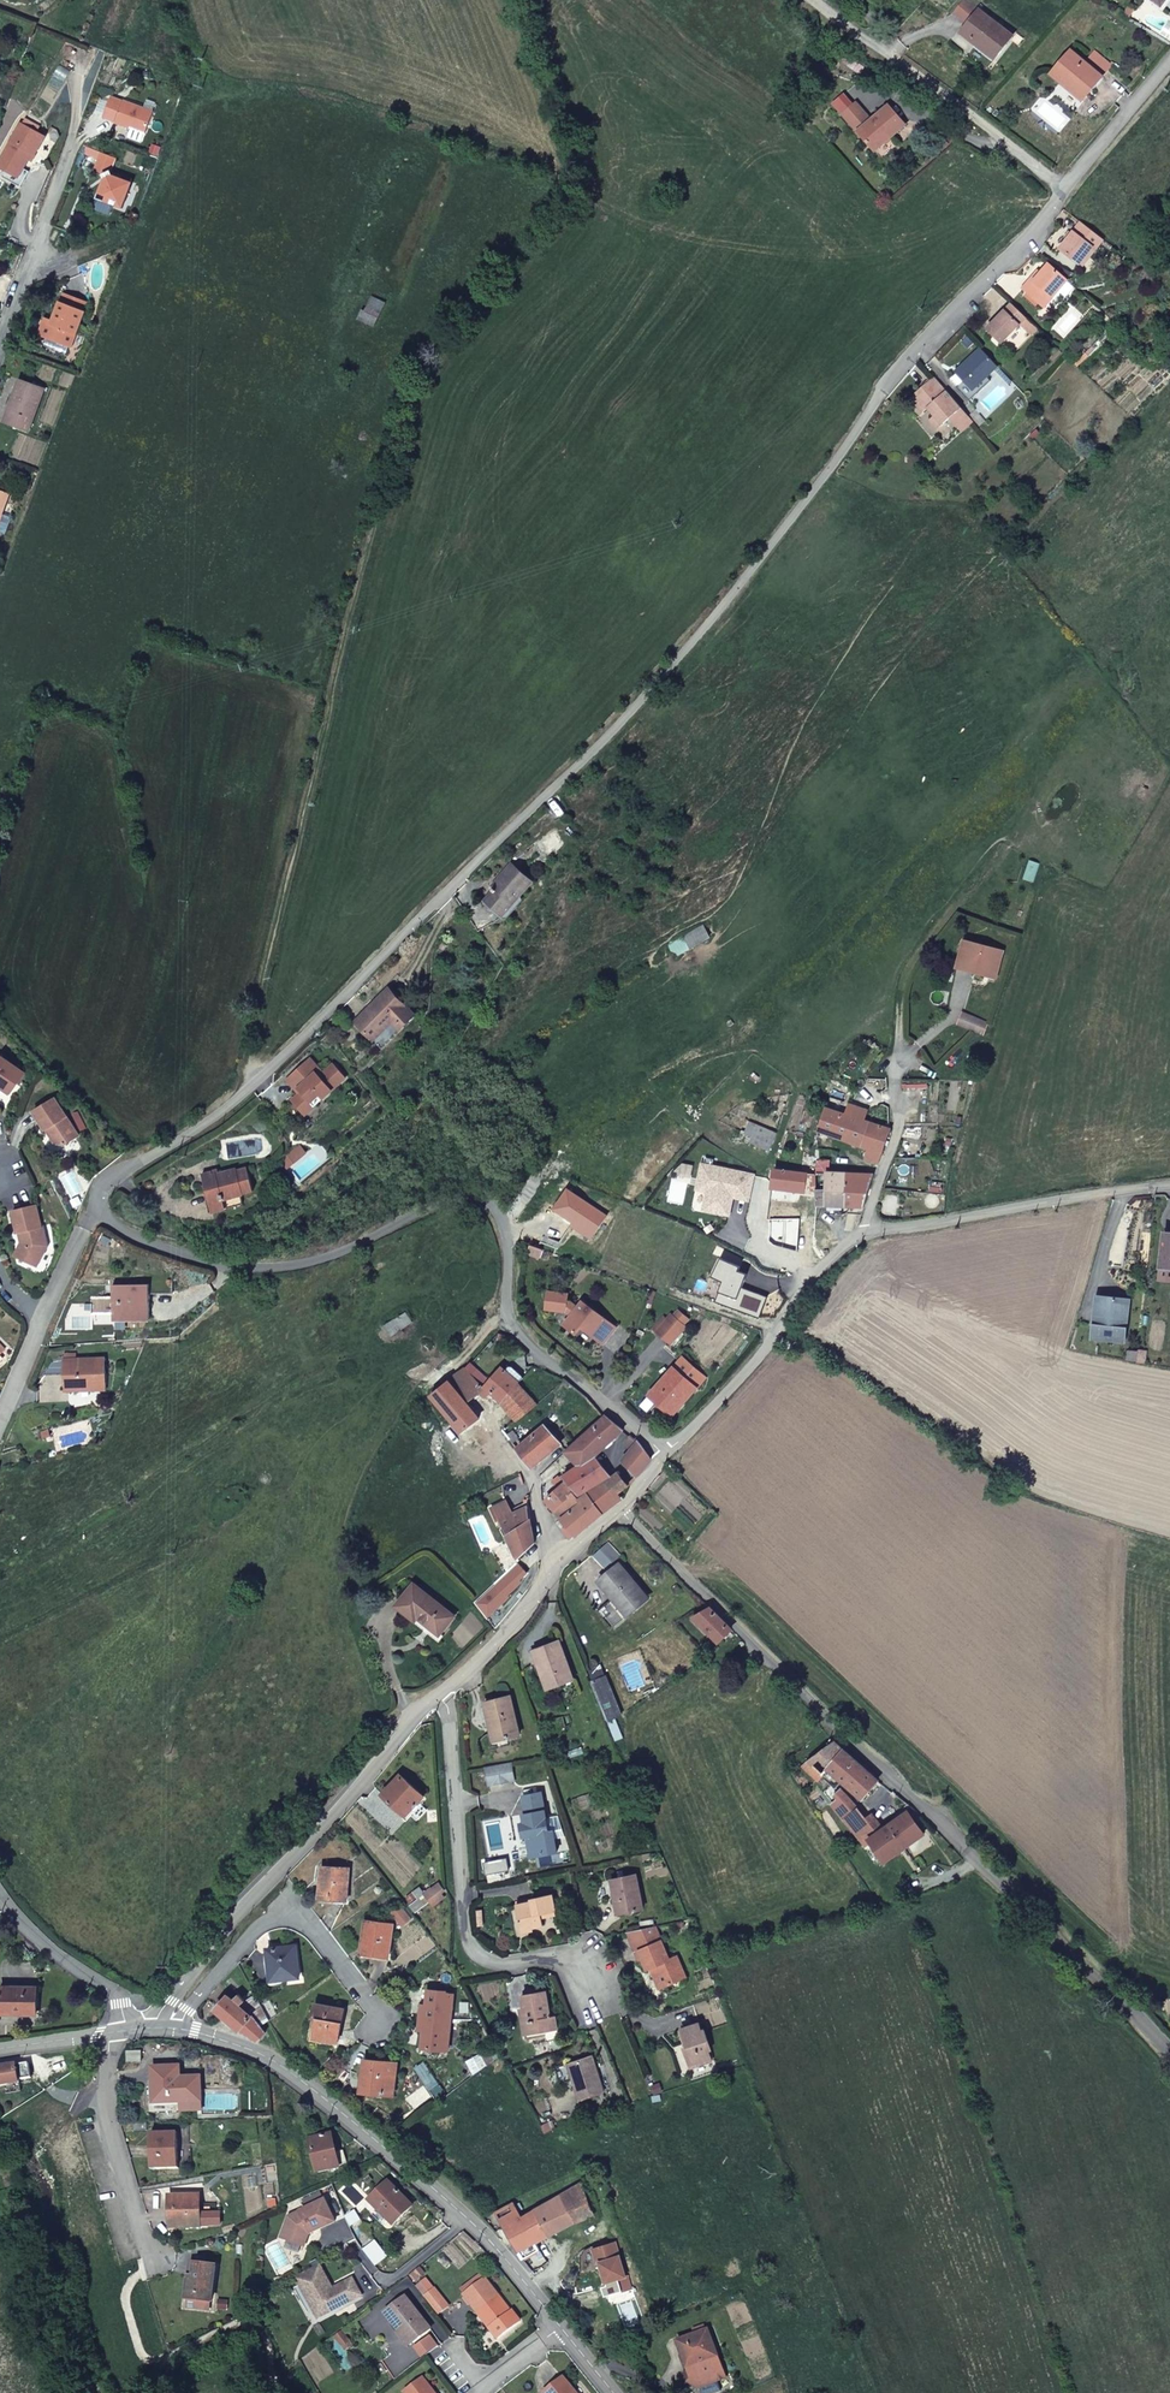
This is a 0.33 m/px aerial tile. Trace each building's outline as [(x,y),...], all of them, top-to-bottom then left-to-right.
[(1013,37),(967,0),(965,0),(954,13),(968,24),(962,32),(972,40),(975,37),(979,41),(977,44),(996,58),(1013,37)] [(1052,75),(1062,84),(1065,81),(1085,98),(1113,65),(1096,50),(1091,56),(1086,52),(1081,58),(1072,51),(1052,75)] [(98,114),(140,131),(149,109),(106,94),(98,114)] [(844,115),(876,151),(893,136),(906,125),(889,106),(872,121),(856,103),(844,115)] [(13,121),(0,147),(0,168),(1,169),(0,171),(0,177),(15,184),(23,168),(17,165),(22,155),(26,157),(38,133),(13,121)] [(893,136),(876,151),(883,160),(901,144),(893,136)] [(88,171),(99,174),(106,171),(111,157),(95,151),(88,171)] [(106,171),(99,174),(100,177),(104,179),(107,174),(106,171)] [(123,180),(107,174),(104,179),(100,177),(93,193),(101,196),(99,201),(118,208),(126,185),(122,184),(123,180)] [(1104,240),(1081,222),(1060,249),(1080,264),(1092,248),(1095,250),(1104,240)] [(1046,306),(1068,280),(1049,264),(1041,272),(1035,280),(1032,277),(1023,287),(1046,306)] [(1039,270),(1032,277),(1035,280),(1041,272),(1039,270)] [(60,291),(57,300),(81,309),(84,301),(60,291)] [(40,334),(42,338),(67,347),(81,309),(57,300),(50,320),(49,323),(42,325),(41,327),(40,332),(40,334)] [(1027,330),(1032,335),(1039,329),(1011,303),(987,329),(1008,349),(1027,330)] [(34,335),(42,338),(40,334),(40,332),(41,327),(42,325),(49,323),(50,320),(41,316),(34,335)] [(1008,349),(1013,354),(1032,335),(1027,330),(1008,349)] [(999,366),(981,348),(956,372),(965,381),(957,388),(970,401),(977,394),(974,390),(987,377),(999,366)] [(974,421),(935,376),(922,388),(926,392),(915,402),(924,412),(929,408),(935,416),(943,425),(950,418),(962,431),(974,421)] [(974,390),(977,394),(991,381),(987,377),(974,390)] [(15,379),(5,405),(8,406),(2,423),(24,430),(40,388),(15,379)] [(911,397),(915,402),(926,392),(922,388),(911,397)] [(938,429),(943,425),(935,416),(930,420),(938,429)] [(534,882),(512,863),(501,875),(505,878),(485,901),(504,917),(534,882)] [(712,920),(683,935),(690,948),(710,937),(708,934),(714,931),(712,920)] [(986,937),(967,931),(958,969),(977,974),(986,937)] [(400,1031),(415,1015),(389,988),(356,1022),(375,1041),(393,1023),(400,1031)] [(987,1025),(963,1014),(958,1025),(983,1036),(987,1025)] [(383,1049),(400,1031),(393,1023),(375,1041),(383,1049)] [(17,1082),(25,1072),(0,1052),(0,1083),(2,1085),(7,1078),(11,1078),(17,1082)] [(323,1073),(309,1058),(286,1079),(296,1090),(298,1089),(300,1092),(291,1100),(301,1111),(319,1094),(323,1098),(345,1078),(333,1064),(323,1073)] [(11,1091),(17,1082),(11,1078),(7,1078),(2,1085),(11,1091)] [(319,1094),(301,1111),(305,1115),(323,1098),(319,1094)] [(78,1136),(56,1099),(34,1113),(45,1131),(50,1129),(55,1143),(64,1145),(78,1136)] [(854,1117),(864,1120),(867,1113),(868,1110),(857,1107),(854,1117)] [(840,1139),(849,1115),(827,1108),(819,1131),(840,1139)] [(864,1120),(870,1122),(873,1115),(867,1113),(864,1120)] [(840,1139),(861,1147),(870,1122),(864,1120),(854,1117),(849,1115),(840,1139)] [(752,1138),(758,1125),(750,1121),(744,1135),(752,1138)] [(865,1159),(877,1164),(883,1152),(890,1129),(870,1122),(861,1147),(869,1150),(865,1159)] [(776,1133),(758,1125),(752,1138),(750,1143),(770,1151),(776,1133)] [(750,1168),(746,1166),(729,1155),(719,1171),(748,1178),(750,1168)] [(212,1171),(202,1174),(210,1202),(224,1198),(225,1201),(240,1196),(244,1195),(243,1194),(254,1191),(247,1168),(219,1173),(213,1174),(212,1171)] [(814,1194),(817,1176),(773,1170),(770,1190),(788,1191),(814,1194)] [(847,1175),(834,1174),(826,1174),(825,1190),(816,1191),(817,1206),(847,1208),(847,1175)] [(859,1223),(873,1176),(847,1175),(847,1208),(854,1208),(849,1221),(859,1223)] [(788,1191),(770,1190),(766,1198),(761,1220),(773,1220),(793,1219),(794,1205),(787,1204),(788,1191)] [(243,1205),(240,1196),(225,1201),(224,1198),(210,1202),(214,1213),(243,1205)] [(12,1212),(18,1233),(22,1232),(25,1244),(27,1245),(21,1258),(37,1266),(48,1244),(36,1206),(12,1212)] [(800,1246),(818,1246),(817,1218),(799,1219),(800,1246)] [(773,1220),(774,1246),(800,1246),(799,1219),(793,1219),(773,1220)] [(22,1232),(18,1233),(21,1244),(15,1256),(21,1258),(27,1245),(25,1244),(22,1232)] [(1164,1232),(1161,1267),(1159,1279),(1169,1280),(1169,1232),(1164,1232)] [(641,1239),(633,1257),(640,1260),(649,1239),(642,1236),(641,1239)] [(635,1237),(627,1255),(633,1257),(641,1239),(635,1237)] [(726,1267),(673,1248),(664,1270),(682,1277),(685,1272),(710,1281),(708,1287),(717,1290),(726,1267)] [(633,1257),(627,1255),(619,1265),(625,1268),(633,1257)] [(682,1277),(708,1287),(710,1281),(685,1272),(682,1277)] [(113,1319),(149,1319),(149,1293),(172,1293),(172,1279),(161,1275),(149,1275),(149,1285),(113,1285),(113,1298),(91,1298),(91,1313),(113,1313),(113,1319)] [(758,1305),(767,1308),(772,1293),(763,1290),(758,1305)] [(548,1291),(546,1307),(568,1310),(572,1315),(565,1324),(576,1333),(581,1326),(603,1344),(617,1327),(584,1301),(578,1307),(567,1302),(567,1294),(548,1291)] [(1129,1300),(1101,1297),(1098,1324),(1094,1324),(1092,1338),(1125,1342),(1129,1300)] [(687,1327),(672,1314),(657,1332),(671,1345),(687,1327)] [(506,1335),(500,1332),(498,1339),(502,1341),(506,1335)] [(784,1347),(790,1351),(794,1345),(788,1341),(784,1347)] [(105,1389),(104,1358),(64,1359),(65,1374),(69,1373),(69,1378),(65,1378),(65,1391),(105,1389)] [(706,1378),(683,1358),(650,1396),(672,1416),(706,1378)] [(478,1375),(474,1378),(483,1387),(500,1403),(519,1383),(524,1377),(519,1373),(515,1378),(502,1367),(488,1383),(478,1375)] [(474,1378),(465,1369),(449,1380),(466,1401),(477,1394),(483,1387),(474,1378)] [(466,1401),(449,1380),(430,1396),(483,1459),(503,1444),(495,1435),(466,1401)] [(501,1404),(517,1421),(538,1403),(519,1383),(500,1403),(501,1404)] [(500,1403),(483,1387),(477,1394),(485,1399),(494,1409),(501,1404),(500,1403)] [(606,1415),(565,1452),(579,1466),(563,1476),(579,1494),(610,1476),(595,1457),(624,1430),(606,1415)] [(517,1448),(532,1467),(561,1444),(545,1425),(517,1448)] [(51,1435),(49,1428),(41,1430),(43,1437),(51,1435)] [(503,1444),(510,1439),(509,1439),(511,1438),(508,1434),(505,1431),(503,1429),(495,1435),(503,1444)] [(510,1439),(512,1442),(519,1438),(513,1431),(508,1434),(511,1438),(509,1439),(510,1439)] [(638,1440),(630,1435),(626,1445),(631,1448),(621,1460),(637,1478),(652,1459),(638,1440)] [(617,1496),(628,1486),(619,1473),(606,1480),(617,1496)] [(558,1478),(553,1483),(558,1489),(546,1500),(555,1510),(555,1511),(574,1494),(561,1480),(558,1478)] [(558,1489),(553,1483),(550,1480),(543,1486),(544,1495),(546,1500),(558,1489)] [(620,1500),(617,1496),(606,1480),(587,1492),(605,1512),(620,1500)] [(605,1512),(587,1492),(577,1498),(580,1501),(561,1517),(568,1525),(576,1535),(605,1512)] [(580,1501),(577,1498),(574,1494),(555,1511),(561,1517),(580,1501)] [(555,1510),(546,1500),(544,1495),(544,1499),(546,1506),(552,1513),(555,1510)] [(506,1500),(493,1506),(500,1520),(506,1535),(517,1559),(535,1543),(530,1519),(522,1525),(515,1512),(512,1514),(506,1500)] [(500,1520),(493,1506),(490,1508),(497,1521),(500,1520)] [(609,1544),(595,1556),(607,1568),(620,1556),(609,1544)] [(620,1566),(600,1581),(610,1593),(627,1613),(646,1598),(620,1566)] [(415,1584),(397,1606),(415,1620),(417,1616),(439,1634),(454,1616),(415,1584)] [(627,1613),(610,1593),(599,1601),(616,1622),(627,1613)] [(731,1628),(709,1606),(692,1615),(718,1642),(731,1628)] [(534,1650),(542,1672),(546,1671),(551,1687),(573,1678),(559,1641),(534,1650)] [(546,1671),(542,1672),(547,1688),(551,1687),(546,1671)] [(590,1680),(606,1718),(621,1712),(605,1674),(590,1680)] [(510,1696),(485,1702),(494,1740),(519,1734),(510,1696)] [(844,1749),(834,1741),(808,1759),(823,1774),(844,1749)] [(823,1774),(829,1780),(834,1775),(862,1799),(878,1779),(844,1749),(823,1774)] [(510,1763),(485,1768),(489,1786),(514,1781),(510,1763)] [(400,1774),(383,1793),(406,1815),(424,1796),(400,1774)] [(821,1787),(845,1818),(858,1807),(845,1793),(841,1796),(828,1781),(821,1787)] [(533,1843),(529,1844),(530,1855),(557,1851),(554,1830),(550,1831),(544,1792),(526,1794),(529,1812),(524,1812),(525,1820),(527,1834),(531,1833),(533,1843)] [(865,1843),(871,1839),(885,1829),(874,1813),(866,1817),(858,1807),(845,1818),(865,1843)] [(924,1833),(909,1811),(885,1829),(871,1839),(885,1860),(924,1833)] [(348,1868),(322,1866),(319,1898),(346,1899),(348,1868)] [(636,1874),(612,1879),(619,1912),(642,1908),(636,1874)] [(438,1878),(425,1888),(434,1900),(444,1892),(439,1886),(442,1883),(438,1878)] [(420,1882),(414,1887),(419,1893),(425,1888),(420,1882)] [(517,1904),(521,1926),(533,1924),(533,1927),(543,1925),(542,1914),(555,1911),(552,1894),(531,1898),(532,1902),(517,1904)] [(400,1904),(391,1911),(402,1925),(412,1918),(400,1904)] [(394,1924),(366,1919),(361,1952),(374,1955),(373,1958),(389,1961),(394,1924)] [(533,1924),(521,1926),(522,1933),(534,1931),(533,1927),(533,1924)] [(669,1958),(655,1925),(627,1931),(636,1951),(640,1949),(646,1968),(649,1967),(654,1965),(663,1986),(686,1976),(677,1956),(669,1958)] [(296,1945),(267,1949),(268,1960),(272,1960),(274,1980),(299,1977),(296,1945)] [(658,1988),(663,1986),(654,1965),(649,1967),(658,1988)] [(36,1988),(0,1987),(0,2013),(36,2014),(36,1988)] [(420,2016),(450,2019),(452,1994),(429,1990),(427,2005),(421,2004),(420,2016)] [(546,1990),(522,1994),(528,2033),(557,2029),(555,2015),(550,2016),(546,1990)] [(228,1994),(215,2008),(240,2030),(256,2040),(265,2032),(252,2015),(240,2005),(245,2000),(238,1994),(232,1999),(228,1994)] [(344,2008),(316,2003),(313,2017),(317,2018),(314,2037),(337,2042),(344,2008)] [(447,2050),(450,2019),(420,2016),(419,2028),(424,2029),(422,2047),(447,2050)] [(699,2022),(682,2028),(687,2045),(684,2046),(691,2067),(711,2060),(708,2050),(711,2049),(704,2029),(701,2030),(699,2022)] [(592,2056),(568,2064),(579,2098),(603,2091),(592,2056)] [(396,2064),(364,2060),(361,2090),(393,2093),(396,2064)] [(0,2068),(0,2086),(20,2083),(20,2078),(31,2077),(29,2063),(0,2068)] [(179,2067),(152,2068),(154,2103),(181,2101),(179,2067)] [(178,2133),(151,2133),(151,2159),(155,2159),(156,2169),(179,2168),(178,2133)] [(331,2134),(310,2139),(318,2172),(338,2167),(331,2134)] [(369,2201),(389,2221),(398,2213),(402,2216),(412,2206),(388,2182),(369,2201)] [(581,2182),(561,2194),(575,2222),(595,2213),(581,2182)] [(335,2221),(324,2200),(320,2193),(303,2201),(307,2208),(289,2217),(282,2238),(304,2246),(308,2234),(335,2221)] [(200,2194),(170,2196),(170,2210),(173,2210),(174,2228),(201,2227),(200,2194)] [(561,2194),(535,2209),(548,2234),(575,2222),(561,2194)] [(514,2202),(496,2212),(515,2244),(532,2235),(544,2228),(535,2209),(522,2216),(514,2202)] [(355,2210),(344,2217),(353,2232),(363,2225),(355,2210)] [(398,2213),(389,2221),(393,2225),(402,2216),(398,2213)] [(544,2228),(532,2235),(535,2241),(548,2234),(544,2228)] [(535,2241),(532,2235),(515,2244),(524,2258),(540,2250),(535,2241)] [(375,2241),(364,2250),(375,2264),(386,2255),(375,2241)] [(591,2249),(594,2261),(597,2260),(619,2254),(615,2242),(591,2249)] [(619,2254),(597,2260),(603,2283),(627,2276),(619,2254)] [(215,2266),(191,2263),(187,2299),(206,2301),(207,2289),(212,2290),(215,2266)] [(330,2284),(319,2264),(295,2277),(300,2285),(295,2288),(304,2305),(309,2302),(318,2319),(362,2295),(352,2278),(333,2289),(329,2290),(327,2286),(330,2284)] [(466,2297),(479,2314),(483,2311),(495,2328),(491,2331),(499,2341),(521,2325),(514,2314),(512,2316),(487,2281),(466,2297)] [(439,2297),(430,2304),(441,2317),(449,2311),(439,2297)] [(386,2313),(401,2333),(403,2331),(413,2344),(431,2331),(407,2299),(386,2313)] [(483,2311),(479,2314),(491,2331),(495,2328),(483,2311)] [(708,2330),(678,2341),(688,2367),(691,2374),(688,2380),(700,2387),(726,2377),(708,2330)] [(403,2331),(401,2333),(398,2335),(408,2348),(413,2344),(403,2331)] [(342,2332),(335,2337),(342,2346),(349,2341),(342,2332)] [(431,2339),(418,2349),(425,2358),(438,2348),(431,2339)] [(424,2380),(407,2392),(434,2392),(424,2380)] [(566,2383),(553,2392),(574,2392),(566,2383)]
